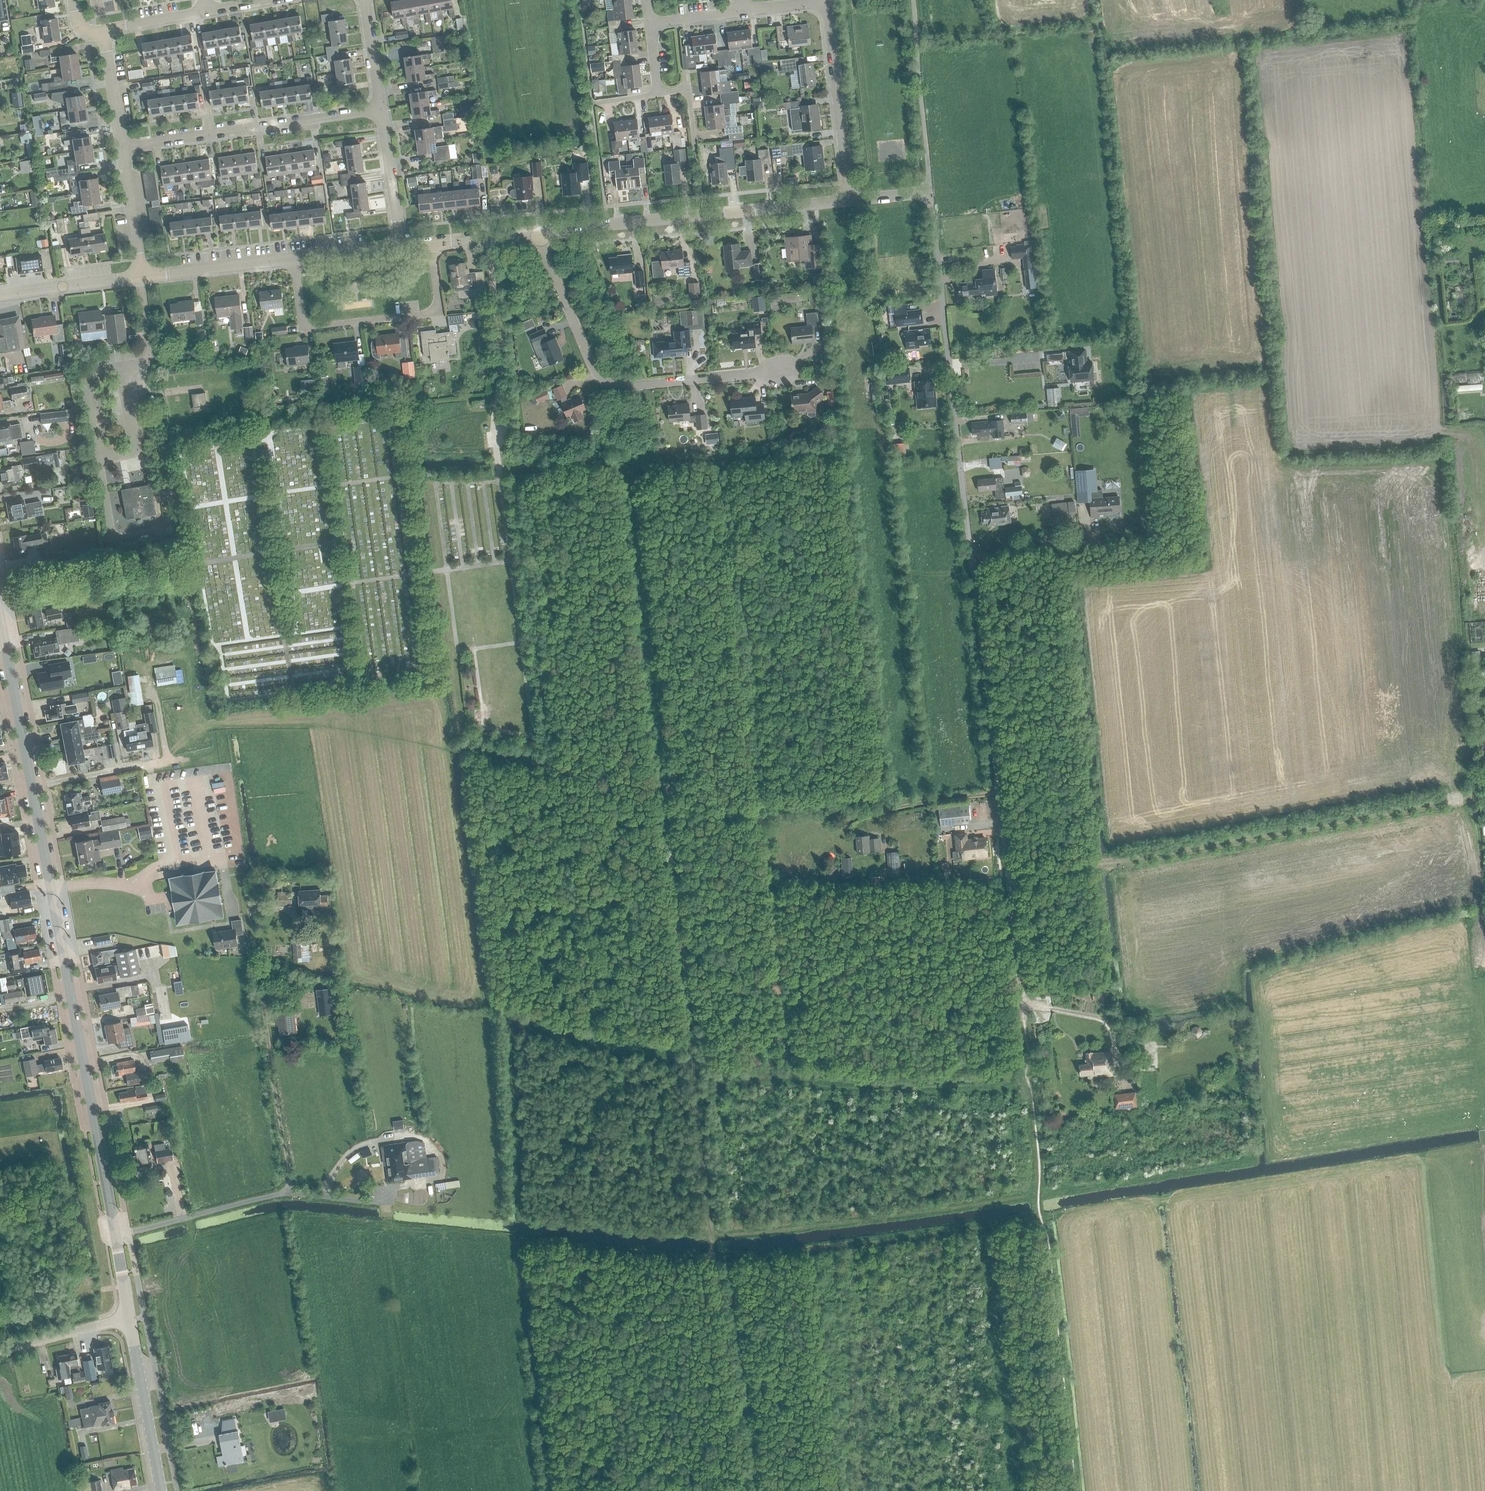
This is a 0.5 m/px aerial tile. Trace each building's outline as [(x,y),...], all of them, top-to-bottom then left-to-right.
[(53,0),(38,0),(39,9),(54,6),(53,0)] [(404,0),(403,0),(392,2),(395,19),(401,18),(403,27),(408,26),(406,17),(404,0)] [(406,17),(414,16),(415,25),(420,24),(419,15),(416,0),(404,0),(406,17)] [(430,13),(428,0),(416,0),(419,15),(425,14),(427,23),(432,22),(430,13)] [(442,11),(440,0),(428,0),(430,13),(437,12),(438,20),(444,19),(442,11)] [(442,11),(449,9),(450,18),(455,17),(454,8),(452,0),(440,0),(442,11)] [(614,9),(632,7),(631,0),(612,0),(614,9)] [(607,12),(609,27),(621,26),(620,20),(634,18),(632,7),(614,9),(614,11),(607,12)] [(329,22),(331,34),(347,32),(345,20),(334,21),(333,15),(321,16),(322,23),(329,22)] [(287,35),(289,42),(296,41),(295,33),(303,32),(300,16),(287,18),(290,34),(287,35)] [(41,21),(44,42),(59,40),(56,18),(41,21)] [(275,21),(278,36),(275,37),(276,44),(281,43),(280,36),(287,35),(290,34),(287,18),(275,21)] [(267,38),(275,37),(278,36),(275,21),(263,23),(265,39),(263,39),(264,46),(269,45),(267,38)] [(252,48),(256,48),(255,40),(263,39),(265,39),(263,23),(250,25),(253,40),(250,41),(252,48)] [(788,30),(783,31),(782,26),(776,27),(778,41),(784,40),(784,39),(789,39),(790,46),(799,44),(799,45),(810,44),(808,25),(801,26),(801,27),(788,29),(788,30)] [(616,32),(618,43),(636,41),(635,30),(622,31),(621,26),(609,27),(609,33),(616,32)] [(228,52),(233,52),(232,45),(242,43),(240,27),(227,29),(230,45),(227,45),(228,52)] [(215,48),(216,55),(221,54),(219,47),(227,45),(230,45),(227,29),(215,31),(217,47),(215,48)] [(751,30),(739,31),(741,49),(748,49),(749,56),(753,55),(754,66),(762,65),(760,49),(753,50),(752,48),(753,48),(751,30)] [(205,49),(202,49),(204,57),(208,56),(208,54),(212,53),(211,48),(215,48),(217,47),(215,31),(202,33),(205,49)] [(396,33),(397,40),(409,38),(408,31),(396,33)] [(723,50),(725,65),(731,65),(731,58),(735,57),(735,50),(741,49),(739,31),(727,33),(729,50),(723,50)] [(326,48),(327,55),(328,55),(339,53),(338,46),(349,44),(347,32),(331,34),(333,47),(326,48)] [(725,65),(723,50),(717,51),(715,34),(704,36),(706,54),(712,53),(713,60),(718,59),(719,66),(725,65)] [(33,45),(30,45),(28,35),(21,36),(24,54),(34,52),(33,45)] [(180,61),(185,60),(184,53),(194,51),(191,35),(179,37),(182,53),(179,54),(180,61)] [(431,37),(432,39),(434,54),(444,53),(443,47),(442,36),(431,37)] [(692,37),(693,45),(684,46),(687,69),(696,67),(695,62),(700,62),(699,54),(706,54),(704,36),(692,37)] [(168,63),(173,62),(171,55),(179,54),(182,53),(179,37),(167,40),(169,56),(167,56),(168,63)] [(155,65),(160,64),(159,57),(167,56),(169,56),(167,40),(154,42),(157,58),(154,58),(155,65)] [(612,55),(612,56),(605,57),(604,59),(604,62),(604,63),(613,62),(625,60),(625,54),(638,52),(636,41),(618,43),(619,54),(612,55)] [(154,58),(157,58),(154,42),(142,44),(144,59),(142,60),(143,67),(148,67),(147,60),(154,58)] [(595,46),(588,47),(589,55),(596,55),(595,46)] [(335,61),(337,73),(353,71),(351,59),(340,61),(339,53),(328,55),(327,55),(316,57),(317,66),(329,65),(329,62),(335,61)] [(76,54),(51,57),(51,62),(60,61),(61,69),(78,66),(76,54)] [(405,58),(407,70),(424,67),(423,60),(431,59),(430,54),(405,58)] [(800,87),(815,86),(812,63),(805,64),(804,57),(780,59),(782,72),(798,70),(800,87)] [(25,59),(27,69),(35,68),(34,58),(25,59)] [(626,66),(625,60),(613,62),(615,78),(616,78),(641,75),(639,64),(626,66)] [(591,73),(605,71),(604,63),(604,62),(590,64),(591,73)] [(773,65),(762,67),(764,76),(774,74),(773,65)] [(54,82),(48,83),(50,90),(68,87),(67,80),(80,78),(78,66),(61,69),(62,76),(54,78),(54,82)] [(407,70),(408,82),(434,78),(433,74),(425,75),(424,67),(407,70)] [(130,78),(144,76),(143,68),(129,71),(130,78)] [(701,72),(702,84),(720,82),(719,76),(727,75),(726,70),(719,71),(719,70),(701,72)] [(353,71),(337,73),(339,86),(332,87),(333,94),(344,92),(343,85),(355,83),(353,71)] [(209,72),(202,74),(204,87),(211,86),(209,72)] [(642,87),(641,75),(616,78),(618,94),(628,94),(627,88),(642,87)] [(300,86),(297,86),(300,103),(312,101),(310,85),(313,84),(312,77),(307,77),(308,85),(300,86)] [(249,102),(247,86),(250,85),(249,78),(244,78),(245,86),(237,87),(234,88),(237,104),(249,102)] [(285,88),(287,104),(300,103),(297,86),(300,86),(299,79),(295,79),(296,87),(288,88),(285,88)] [(233,88),(225,89),(222,89),(224,105),(237,104),(234,88),(237,87),(236,80),(232,80),(233,88)] [(285,88),(288,88),(287,80),(282,81),(283,89),(276,90),(272,90),(275,106),(287,104),(285,88)] [(224,105),(222,89),(225,89),(224,81),(219,82),(216,82),(217,90),(210,91),(212,107),(224,105)] [(438,84),(439,90),(449,88),(449,87),(459,86),(458,81),(448,83),(448,82),(438,84)] [(729,81),(702,84),(704,96),(720,94),(721,99),(738,97),(738,92),(730,93),(729,81)] [(154,82),(142,84),(143,90),(155,88),(154,82)] [(272,90),(276,90),(274,82),(270,83),(271,90),(260,92),(262,108),(275,106),(272,90)] [(199,85),(195,86),(196,93),(188,94),(185,95),(187,111),(200,109),(198,93),(201,93),(199,85)] [(187,111),(185,95),(188,94),(187,87),(182,87),(183,95),(176,96),(173,97),(175,113),(187,111)] [(163,98),(160,98),(162,114),(175,113),(173,97),(176,96),(175,89),(170,89),(171,97),(163,98)] [(160,98),(163,98),(162,90),(157,91),(159,99),(147,100),(150,116),(162,114),(160,98)] [(410,94),(412,106),(429,104),(428,96),(437,95),(436,90),(410,94)] [(68,91),(51,93),(51,100),(61,103),(67,110),(85,107),(83,95),(69,97),(68,91)] [(46,100),(45,93),(33,94),(34,102),(46,100)] [(738,97),(721,99),(721,105),(705,107),(706,118),(729,116),(730,116),(729,105),(739,104),(738,97)] [(466,99),(468,115),(474,114),(472,98),(466,99)] [(808,100),(789,102),(790,111),(792,111),(794,133),(820,129),(817,106),(808,107),(808,100)] [(412,106),(414,119),(439,115),(439,110),(430,111),(429,104),(412,106)] [(67,110),(68,118),(60,119),(61,123),(87,119),(85,107),(67,110)] [(672,115),(660,116),(663,134),(669,133),(670,139),(669,139),(669,140),(668,140),(668,142),(669,142),(669,143),(673,142),(674,149),(682,148),(682,147),(681,138),(680,132),(674,133),(672,115)] [(663,134),(660,116),(648,118),(651,134),(645,135),(647,149),(653,148),(652,143),(657,142),(656,135),(663,134)] [(729,116),(706,118),(708,130),(724,128),(725,136),(743,134),(742,127),(730,128),(729,116)] [(443,120),(444,127),(457,125),(456,119),(454,120),(453,119),(443,120)] [(637,120),(626,121),(628,139),(635,138),(636,145),(640,145),(641,153),(647,153),(645,138),(640,139),(637,120)] [(628,139),(626,121),(614,123),(616,141),(611,141),(612,149),(610,150),(611,155),(619,154),(618,148),(623,147),(622,140),(628,139)] [(416,130),(418,142),(435,140),(443,138),(441,126),(416,130)] [(35,157),(30,133),(24,134),(28,158),(35,157)] [(72,144),(74,152),(91,149),(89,137),(63,141),(64,146),(72,144)] [(345,146),(347,160),(362,158),(360,144),(351,146),(350,140),(335,142),(336,148),(345,146)] [(435,140),(418,142),(419,154),(434,152),(435,161),(451,159),(449,145),(436,147),(435,140)] [(791,144),(779,146),(780,158),(792,156),(792,151),(803,150),(803,155),(805,170),(825,167),(822,147),(809,148),(809,142),(791,144)] [(716,164),(711,164),(712,176),(713,184),(728,183),(727,170),(735,169),(733,147),(719,149),(720,157),(715,157),(716,164)] [(75,159),(67,161),(67,165),(93,161),(91,149),(74,152),(75,159)] [(674,150),(675,162),(686,160),(685,149),(674,150)] [(747,175),(748,181),(763,179),(761,164),(769,163),(767,149),(757,150),(758,159),(745,161),(746,166),(739,167),(740,175),(747,175)] [(314,170),(315,176),(319,176),(319,175),(319,169),(316,169),(314,150),(302,152),(304,171),(308,171),(314,170)] [(290,154),(293,173),(296,172),(302,171),(303,178),(308,177),(308,171),(304,171),(302,152),(290,154)] [(249,173),(255,172),(256,179),(260,178),(260,171),(257,172),(255,153),(243,155),(245,174),(249,173)] [(480,153),(473,154),(474,163),(482,162),(480,153)] [(290,173),(291,180),(295,179),(296,179),(296,172),(293,173),(290,154),(278,156),(281,174),(284,174),(290,173)] [(243,174),(244,181),(249,180),(249,173),(245,174),(243,155),(231,157),(234,175),(237,175),(243,174)] [(279,181),(284,181),(284,174),(281,174),(278,156),(266,157),(269,176),(278,175),(279,181)] [(232,182),(237,182),(237,175),(234,175),(231,157),(219,158),(222,177),(231,176),(232,182)] [(340,175),(341,180),(356,178),(355,172),(364,171),(362,158),(347,160),(349,173),(340,175)] [(634,168),(627,168),(629,188),(641,187),(639,173),(645,172),(644,158),(634,159),(634,168)] [(23,161),(25,173),(37,171),(35,159),(23,161)] [(214,178),(211,179),(208,160),(196,162),(199,181),(202,180),(209,179),(210,186),(214,185),(214,178)] [(543,177),(541,161),(532,162),(534,177),(543,177)] [(629,188),(627,168),(620,169),(619,161),(609,162),(610,176),(616,175),(618,189),(629,188)] [(197,181),(198,187),(202,187),(202,180),(199,181),(196,162),(185,163),(188,182),(191,182),(197,181)] [(191,182),(188,182),(185,163),(173,165),(176,184),(179,184),(185,183),(186,189),(191,189),(191,182)] [(561,174),(563,195),(580,193),(579,181),(588,180),(586,163),(572,164),(573,173),(561,174)] [(680,183),(678,163),(664,165),(666,185),(680,183)] [(473,165),(474,177),(489,177),(488,164),(473,165)] [(164,186),(173,184),(174,191),(179,190),(179,184),(176,184),(173,165),(161,167),(164,186)] [(57,167),(45,169),(47,178),(54,176),(69,174),(68,169),(58,170),(57,167)] [(315,176),(311,177),(312,184),(324,182),(322,175),(319,175),(319,176),(315,176)] [(516,187),(516,190),(512,190),(510,192),(511,197),(513,198),(517,197),(517,200),(532,198),(531,185),(532,185),(531,176),(514,178),(515,187),(516,187)] [(70,183),(71,187),(80,186),(81,193),(98,191),(96,178),(70,183)] [(351,185),(353,198),(368,196),(366,183),(357,184),(356,178),(341,180),(342,186),(351,185)] [(466,190),(468,206),(480,205),(478,188),(471,189),(470,180),(465,181),(466,190)] [(459,182),(454,182),(456,208),(468,206),(466,190),(459,190),(459,182)] [(442,183),(443,192),(444,209),(456,208),(454,191),(448,192),(447,183),(442,183)] [(432,210),(444,209),(443,192),(436,193),(435,184),(430,185),(431,193),(432,210)] [(420,211),(432,210),(431,193),(424,194),(423,185),(418,186),(419,195),(419,194),(420,211)] [(38,190),(30,192),(32,206),(40,205),(38,190)] [(294,190),(287,190),(288,196),(288,198),(295,197),(294,190)] [(82,201),(73,202),(74,207),(70,207),(71,214),(87,212),(86,205),(100,203),(98,191),(81,193),(82,201)] [(368,196),(353,198),(355,212),(346,213),(347,219),(362,216),(361,211),(370,209),(368,196)] [(324,208),(312,210),(313,224),(326,223),(324,208)] [(312,210),(298,212),(300,226),(313,224),(312,210)] [(260,211),(249,213),(247,213),(249,228),(262,226),(260,211)] [(291,212),(284,213),(286,228),(300,226),(298,212),(291,212)] [(82,215),(84,222),(98,220),(97,213),(82,215)] [(235,229),(249,228),(247,213),(233,215),(235,229)] [(272,230),(286,228),(284,213),(270,215),(272,230)] [(221,231),(235,229),(233,215),(219,216),(221,231)] [(211,217),(198,219),(197,219),(199,234),(213,233),(211,217)] [(65,233),(63,219),(56,220),(58,234),(65,233)] [(186,236),(199,234),(197,219),(184,221),(186,236)] [(172,238),(186,236),(184,221),(170,223),(172,238)] [(88,253),(83,222),(79,223),(81,238),(68,240),(71,256),(88,253)] [(83,222),(88,253),(106,250),(104,234),(90,236),(88,222),(83,222)] [(806,259),(807,267),(823,266),(821,245),(811,246),(810,236),(786,239),(787,249),(783,249),(784,258),(797,257),(797,260),(806,259)] [(727,245),(723,245),(726,267),(739,266),(739,265),(746,264),(746,266),(752,266),(751,251),(744,251),(745,252),(740,253),(740,252),(739,244),(731,245),(727,246),(727,245)] [(1010,247),(1012,260),(1022,258),(1024,269),(1035,268),(1033,245),(1010,247)] [(664,276),(663,268),(678,267),(679,275),(684,275),(684,276),(692,276),(690,262),(683,262),(682,249),(673,250),(673,251),(661,252),(662,261),(652,262),(654,277),(664,276)] [(610,258),(611,274),(633,272),(631,254),(622,255),(622,257),(610,258)] [(18,274),(42,271),(40,255),(16,258),(18,274)] [(464,263),(450,266),(453,286),(454,286),(454,290),(456,291),(464,290),(463,285),(467,284),(468,290),(477,289),(475,272),(465,274),(464,263)] [(754,264),(756,280),(763,279),(761,263),(754,264)] [(1035,268),(1024,269),(1026,284),(1038,282),(1038,280),(1037,268),(1035,268)] [(960,297),(978,294),(979,298),(999,296),(997,278),(996,269),(984,271),(985,282),(980,283),(980,281),(964,283),(964,286),(959,287),(960,297)] [(635,271),(637,287),(644,286),(643,271),(635,271)] [(699,282),(688,284),(690,298),(700,297),(699,282)] [(283,307),(280,291),(260,293),(262,309),(283,307)] [(475,293),(477,305),(488,303),(486,291),(475,293)] [(808,292),(810,304),(822,303),(821,291),(808,292)] [(646,294),(639,295),(639,303),(647,302),(646,294)] [(229,316),(231,330),(242,328),(238,296),(228,297),(228,300),(215,301),(217,318),(229,316)] [(753,312),(766,311),(764,296),(752,298),(753,312)] [(172,321),(195,319),(195,325),(203,324),(201,311),(195,312),(193,301),(183,302),(183,304),(170,306),(172,321)] [(698,310),(686,311),(688,325),(699,324),(698,310)] [(924,324),(922,310),(896,313),(898,327),(924,324)] [(125,342),(122,314),(104,316),(104,318),(100,318),(99,311),(78,313),(80,333),(102,330),(106,329),(107,344),(125,342)] [(812,327),(819,326),(818,312),(807,314),(808,326),(791,328),(793,344),(813,342),(812,327)] [(33,336),(52,334),(53,342),(63,341),(61,325),(54,326),(53,316),(45,317),(45,319),(32,321),(33,336)] [(424,356),(430,355),(431,361),(449,359),(449,355),(456,354),(453,333),(457,333),(456,325),(465,324),(464,316),(448,318),(449,326),(450,332),(436,334),(436,330),(421,332),(424,356)] [(10,351),(23,348),(28,348),(24,325),(22,325),(20,317),(0,320),(0,353),(10,351)] [(526,329),(536,325),(533,318),(523,322),(526,329)] [(748,332),(732,334),(734,349),(748,347),(748,348),(755,347),(754,335),(761,334),(760,321),(747,323),(748,332)] [(272,329),(273,336),(287,334),(286,327),(272,329)] [(544,329),(530,335),(533,342),(534,342),(539,353),(537,354),(537,355),(538,354),(541,359),(539,360),(540,363),(542,362),(544,367),(542,367),(542,368),(549,365),(555,362),(556,363),(558,362),(558,361),(563,359),(558,346),(559,346),(555,338),(548,341),(546,337),(547,337),(544,329)] [(918,346),(930,345),(928,329),(904,331),(905,349),(918,348),(918,346)] [(1040,329),(1026,331),(1027,337),(1040,336),(1040,329)] [(674,341),(653,343),(655,358),(684,355),(683,351),(683,348),(691,347),(689,330),(681,331),(675,331),(676,341),(674,341)] [(371,343),(371,346),(372,353),(373,356),(375,358),(377,359),(380,359),(381,359),(380,354),(395,352),(396,358),(407,356),(406,344),(399,345),(398,338),(397,334),(377,337),(378,338),(375,339),(373,340),(371,343)] [(881,344),(882,352),(891,352),(890,343),(881,344)] [(356,344),(337,346),(339,362),(338,362),(338,369),(347,368),(346,361),(357,359),(358,359),(357,355),(356,344)] [(286,349),(288,366),(310,363),(308,345),(300,346),(300,347),(286,349)] [(1069,364),(1071,382),(1093,379),(1092,371),(1094,371),(1093,364),(1092,364),(1091,362),(1086,362),(1085,350),(1070,351),(1071,364),(1069,364)] [(60,357),(59,366),(66,367),(67,358),(60,357)] [(403,363),(404,379),(416,378),(414,362),(403,363)] [(885,385),(911,383),(909,366),(884,368),(885,385)] [(44,375),(45,381),(70,376),(69,371),(44,375)] [(1,378),(0,379),(0,388),(2,388),(4,388),(3,383),(12,382),(12,377),(1,378)] [(937,406),(934,380),(916,382),(918,408),(937,406)] [(567,417),(572,415),(575,422),(583,418),(580,411),(585,409),(580,397),(568,402),(566,396),(567,396),(562,385),(553,389),(558,400),(560,399),(563,404),(562,405),(567,417)] [(27,397),(25,387),(9,390),(11,399),(27,397)] [(793,413),(802,412),(802,413),(807,412),(807,415),(810,417),(813,417),(815,415),(815,411),(816,411),(816,404),(824,397),(817,387),(807,394),(807,395),(801,395),(791,395),(793,413)] [(1059,388),(1047,389),(1048,407),(1061,406),(1059,388)] [(535,396),(538,403),(549,398),(546,391),(535,396)] [(828,406),(835,406),(834,391),(827,392),(828,406)] [(3,410),(3,408),(14,406),(13,401),(10,402),(10,400),(2,402),(0,393),(0,411),(3,410)] [(192,395),(194,412),(207,410),(205,393),(192,395)] [(745,415),(746,423),(765,421),(763,405),(755,405),(754,397),(730,399),(732,416),(745,415)] [(696,422),(697,429),(707,428),(706,414),(696,415),(696,416),(690,416),(688,403),(680,404),(680,405),(668,406),(670,422),(689,420),(690,423),(696,422)] [(1089,407),(1071,408),(1073,437),(1081,437),(1079,415),(1090,414),(1089,407)] [(66,411),(40,414),(40,421),(56,420),(56,423),(67,421),(66,411)] [(1060,411),(1056,415),(1061,420),(1065,417),(1060,411)] [(1030,413),(1011,415),(1012,424),(1027,423),(1027,419),(1030,419),(1030,413)] [(1005,436),(1003,421),(972,423),(973,434),(979,434),(979,435),(990,434),(990,431),(994,431),(994,437),(1005,436)] [(0,426),(0,444),(4,444),(4,446),(6,447),(13,446),(14,444),(14,442),(23,440),(20,425),(10,427),(10,424),(0,426)] [(705,435),(706,445),(719,444),(718,433),(705,435)] [(220,435),(209,437),(211,446),(221,444),(220,435)] [(34,441),(20,443),(21,453),(35,451),(34,441)] [(268,462),(267,450),(259,451),(260,462),(268,462)] [(0,468),(0,473),(2,484),(20,481),(19,476),(24,475),(23,470),(37,467),(37,466),(52,464),(53,469),(59,468),(57,453),(21,459),(22,465),(17,465),(0,468)] [(1014,461),(1015,465),(1020,465),(1020,456),(1001,457),(1001,463),(1008,462),(1008,461),(1014,461)] [(1002,469),(1000,458),(989,459),(990,469),(996,468),(996,469),(1002,469)] [(1024,467),(1020,469),(1021,471),(1021,473),(1022,476),(1021,477),(1026,478),(1029,476),(1030,472),(1028,468),(1024,467)] [(1003,477),(978,479),(979,491),(995,491),(996,499),(1005,499),(1003,477)] [(121,489),(126,519),(156,514),(150,484),(121,489)] [(1014,488),(1005,489),(1006,497),(1021,495),(1020,487),(1014,488)] [(1078,493),(1079,504),(1091,503),(1092,518),(1106,517),(1106,514),(1121,513),(1119,498),(1103,499),(1103,491),(1078,493)] [(24,500),(6,503),(10,522),(27,519),(27,518),(43,515),(40,502),(25,505),(24,500)] [(1052,505),(1054,518),(1076,515),(1074,503),(1052,505)] [(82,505),(84,518),(93,516),(92,504),(82,505)] [(1011,524),(1009,508),(987,510),(988,513),(983,514),(984,524),(989,524),(989,527),(1011,524)] [(12,538),(15,552),(28,550),(27,546),(41,543),(39,534),(26,536),(25,535),(12,538)] [(77,551),(78,560),(88,559),(87,550),(77,551)] [(26,611),(29,628),(43,626),(42,619),(47,618),(47,620),(61,618),(59,607),(45,610),(46,612),(41,613),(40,608),(26,611)] [(65,613),(67,628),(76,627),(75,619),(73,619),(71,612),(65,613)] [(56,629),(58,644),(80,641),(78,627),(56,629)] [(45,655),(45,654),(59,652),(56,638),(42,641),(42,640),(32,642),(35,657),(45,655)] [(49,674),(39,676),(41,691),(54,689),(54,690),(63,689),(63,688),(61,677),(70,676),(68,663),(56,665),(48,667),(49,674)] [(155,674),(157,686),(177,683),(175,665),(156,668),(157,673),(155,674)] [(130,704),(142,702),(139,677),(127,678),(130,695),(129,695),(130,704)] [(89,692),(81,693),(83,702),(90,701),(89,692)] [(126,697),(119,699),(121,710),(126,709),(129,709),(128,708),(126,697)] [(75,705),(72,705),(66,707),(65,703),(51,706),(51,711),(45,712),(47,720),(62,717),(61,713),(68,712),(68,715),(77,713),(75,705)] [(113,713),(117,730),(129,727),(126,711),(113,713)] [(141,723),(141,724),(135,725),(136,729),(140,748),(141,748),(141,749),(147,748),(147,747),(152,746),(149,732),(156,731),(153,712),(146,713),(147,722),(141,723)] [(60,724),(63,739),(92,733),(98,732),(97,725),(84,727),(83,720),(60,724)] [(140,748),(136,729),(124,731),(127,750),(140,748)] [(92,733),(63,739),(65,753),(82,750),(81,742),(93,739),(92,733)] [(82,750),(65,753),(68,765),(76,763),(78,771),(90,769),(88,760),(85,761),(84,755),(89,754),(90,755),(102,753),(103,759),(116,756),(114,744),(82,750)] [(100,782),(102,795),(121,791),(119,778),(100,782)] [(65,795),(69,813),(84,810),(83,805),(91,803),(89,795),(81,796),(81,792),(65,795)] [(15,815),(11,795),(0,797),(0,817),(15,815)] [(940,827),(947,826),(945,808),(938,809),(940,826),(940,827)] [(71,817),(73,827),(89,824),(88,819),(94,818),(94,819),(100,818),(99,810),(91,812),(91,815),(88,815),(88,814),(71,817)] [(101,822),(103,831),(126,827),(125,818),(101,822)] [(150,826),(137,828),(139,840),(152,837),(150,826)] [(18,832),(1,834),(2,841),(4,855),(21,853),(20,851),(22,849),(21,845),(19,843),(18,832)] [(91,840),(76,843),(79,863),(100,859),(99,850),(120,846),(118,833),(99,836),(100,840),(91,841),(91,840)] [(857,835),(859,854),(872,852),(872,851),(880,850),(879,837),(870,838),(870,834),(857,835)] [(947,839),(947,844),(955,844),(955,834),(937,834),(937,839),(947,839)] [(963,850),(964,857),(985,855),(985,851),(987,851),(985,839),(970,841),(969,834),(958,835),(960,850),(963,850)] [(947,861),(946,840),(936,841),(939,868),(952,867),(952,864),(951,863),(950,863),(949,863),(949,862),(949,861),(948,861),(947,861)] [(892,874),(901,873),(899,853),(890,854),(892,874)] [(833,864),(826,871),(830,875),(837,868),(833,864)] [(15,866),(9,867),(9,865),(0,867),(0,882),(1,886),(20,882),(19,877),(27,876),(25,865),(15,866)] [(852,867),(841,868),(842,878),(852,878),(852,867)] [(170,878),(172,891),(176,911),(178,923),(223,916),(215,870),(170,878)] [(948,872),(940,872),(941,882),(949,882),(948,872)] [(264,885),(264,892),(275,891),(275,889),(280,888),(279,884),(275,884),(264,885)] [(12,907),(31,905),(29,891),(16,893),(15,885),(0,887),(0,889),(1,896),(10,894),(12,907)] [(298,909),(311,908),(311,912),(321,911),(321,908),(328,907),(327,895),(320,895),(319,886),(300,888),(301,904),(298,905),(298,909)] [(278,892),(278,906),(296,905),(296,896),(287,896),(287,892),(278,892)] [(13,930),(11,918),(0,920),(0,923),(2,932),(13,930)] [(214,933),(216,949),(238,945),(236,935),(243,933),(241,919),(232,921),(233,929),(214,933)] [(14,931),(3,933),(4,939),(15,937),(16,942),(29,940),(28,939),(36,937),(34,926),(14,930),(14,931)] [(292,943),(294,962),(302,962),(301,940),(293,941),(293,943),(292,943)] [(174,948),(157,951),(161,969),(177,966),(174,948)] [(21,949),(8,951),(12,974),(25,971),(23,963),(25,963),(26,965),(33,963),(33,961),(41,960),(39,949),(34,950),(23,952),(24,954),(22,955),(21,949)] [(118,952),(117,949),(91,954),(93,966),(109,963),(108,957),(115,955),(115,953),(116,953),(118,952)] [(140,973),(138,961),(135,949),(118,952),(116,953),(118,963),(118,965),(96,969),(98,983),(117,979),(116,973),(119,973),(120,977),(140,973)] [(44,974),(17,979),(19,988),(25,987),(26,995),(47,991),(44,974)] [(100,996),(102,1010),(120,1006),(118,998),(139,994),(137,984),(116,988),(117,992),(100,996)] [(1093,992),(1093,1000),(1104,1000),(1104,996),(1110,995),(1109,988),(1103,988),(1104,991),(1093,992)] [(4,993),(6,1004),(24,1001),(22,991),(4,993)] [(332,1002),(318,1004),(319,1010),(326,1009),(326,1016),(334,1015),(332,1002)] [(153,1005),(145,1007),(147,1014),(154,1012),(153,1005)] [(135,1009),(137,1016),(147,1014),(145,1007),(135,1009)] [(297,1032),(294,1010),(276,1013),(277,1026),(279,1026),(280,1035),(297,1032)] [(130,1018),(131,1027),(151,1024),(149,1015),(130,1018)] [(118,1041),(119,1048),(134,1045),(130,1028),(123,1029),(122,1022),(105,1025),(109,1043),(118,1041)] [(57,1042),(55,1029),(49,1030),(48,1023),(20,1028),(21,1032),(16,1033),(17,1038),(22,1037),(22,1038),(33,1036),(34,1040),(44,1039),(45,1044),(57,1042)] [(162,1029),(164,1045),(191,1040),(188,1025),(162,1029)] [(1192,1029),(1191,1034),(1193,1034),(1197,1036),(1198,1038),(1201,1035),(1202,1031),(1200,1027),(1195,1027),(1192,1029)] [(185,1061),(182,1046),(168,1048),(170,1060),(170,1063),(185,1061)] [(170,1060),(168,1048),(150,1051),(152,1063),(170,1060)] [(1111,1075),(1109,1052),(1092,1054),(1091,1053),(1085,1053),(1086,1064),(1078,1065),(1079,1075),(1087,1074),(1087,1078),(1092,1077),(1092,1076),(1098,1075),(1098,1077),(1111,1075)] [(54,1070),(62,1069),(60,1058),(44,1061),(45,1064),(36,1066),(35,1059),(31,1059),(30,1054),(22,1056),(23,1061),(26,1077),(38,1074),(37,1073),(46,1071),(46,1073),(54,1071),(54,1070)] [(117,1065),(113,1065),(115,1076),(126,1074),(128,1085),(140,1083),(138,1071),(135,1072),(133,1060),(117,1062),(117,1065)] [(127,1091),(120,1093),(121,1101),(131,1100),(131,1101),(147,1098),(144,1085),(135,1086),(135,1088),(127,1090),(127,1091)] [(1116,1110),(1127,1109),(1127,1110),(1134,1110),(1134,1107),(1137,1107),(1135,1092),(1114,1095),(1116,1110)] [(155,1096),(156,1102),(166,1100),(165,1094),(155,1096)] [(145,1107),(146,1113),(162,1110),(161,1104),(145,1107)] [(405,1145),(384,1148),(386,1159),(385,1160),(389,1182),(414,1178),(436,1175),(433,1157),(427,1158),(426,1153),(418,1154),(416,1141),(408,1142),(405,1145)] [(155,1151),(157,1163),(173,1160),(171,1148),(170,1142),(163,1143),(164,1149),(155,1151)] [(143,1170),(146,1172),(152,1171),(153,1169),(153,1165),(152,1162),(148,1144),(130,1147),(134,1169),(143,1167),(143,1170)] [(360,1154),(350,1161),(353,1165),(363,1158),(360,1154)] [(99,1348),(94,1349),(98,1369),(102,1368),(102,1369),(111,1367),(108,1347),(99,1348)] [(86,1371),(97,1368),(92,1352),(82,1355),(86,1371)] [(76,1353),(67,1355),(70,1370),(71,1377),(72,1376),(73,1383),(85,1381),(83,1371),(79,1372),(76,1353)] [(67,1355),(58,1356),(60,1369),(56,1369),(58,1379),(70,1377),(69,1370),(70,1370),(67,1355)] [(71,1385),(64,1386),(67,1398),(73,1397),(71,1385)] [(89,1408),(80,1410),(83,1427),(92,1426),(92,1427),(101,1425),(102,1427),(115,1424),(113,1416),(114,1416),(113,1411),(112,1411),(110,1401),(97,1403),(98,1405),(89,1407),(89,1408)] [(285,1409),(276,1410),(278,1421),(287,1419),(285,1409)] [(79,1418),(67,1420),(69,1427),(76,1426),(77,1429),(81,1428),(79,1418)] [(245,1463),(239,1432),(221,1436),(225,1457),(219,1458),(221,1467),(228,1466),(228,1467),(230,1466),(230,1465),(233,1465),(233,1464),(237,1463),(237,1464),(245,1463)] [(109,1470),(113,1490),(131,1487),(131,1485),(136,1484),(133,1468),(122,1470),(122,1468),(109,1470)] [(90,1490),(102,1490),(100,1480),(89,1482),(90,1490)]
